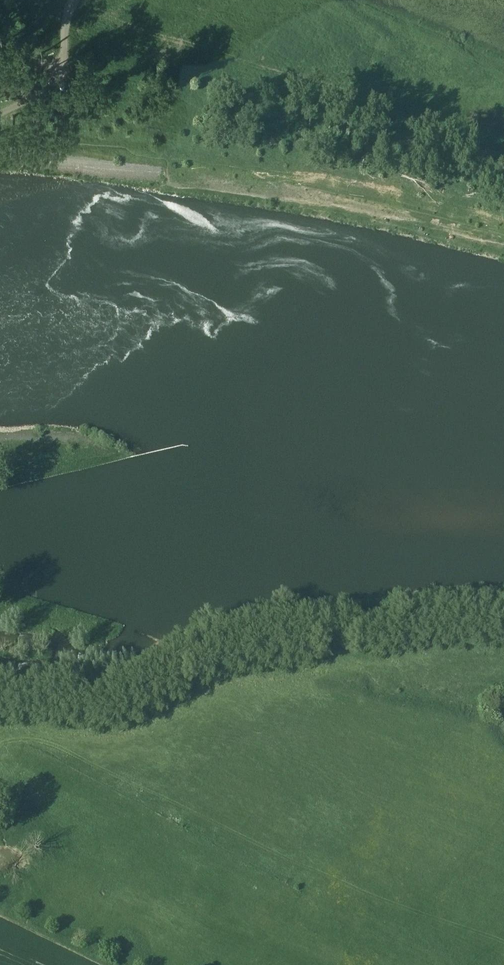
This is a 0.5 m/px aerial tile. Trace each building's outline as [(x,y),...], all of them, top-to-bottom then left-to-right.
[(86,121),(88,109),(81,108),(79,119),(86,121)]
